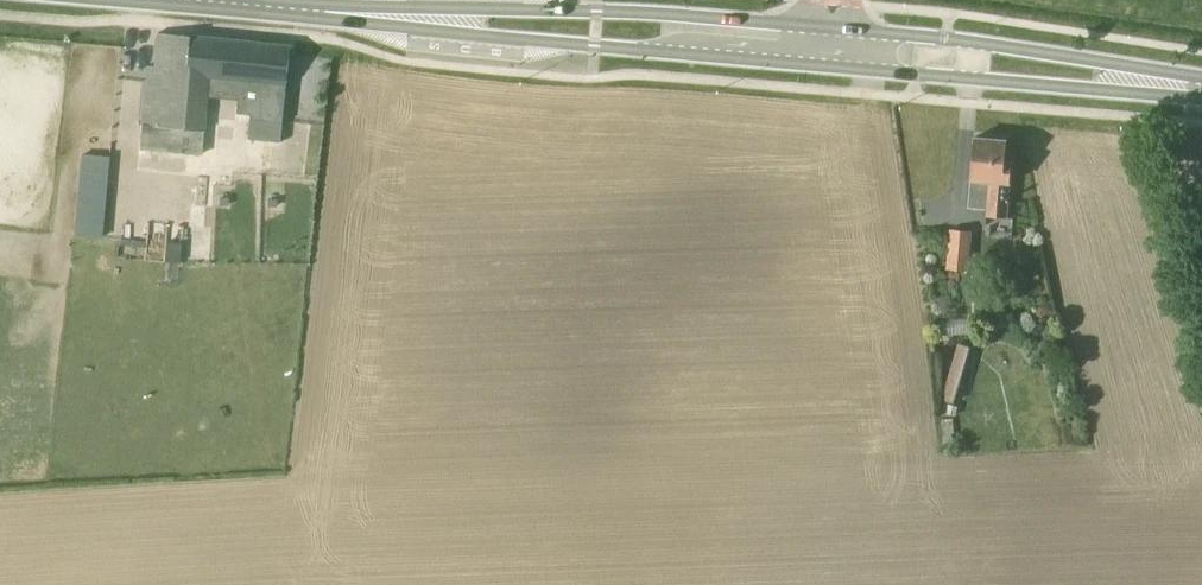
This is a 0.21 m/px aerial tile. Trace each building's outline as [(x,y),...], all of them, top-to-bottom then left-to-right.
[(279,143),(280,143),(289,47),(288,45),(155,33),(154,34),(151,66),(144,66),(143,67),(137,149),(138,150),(198,156),(199,155),(204,99),(234,101),(233,113),(234,115),(246,116),(245,139),(245,140),(279,143)] [(1004,141),(972,138),(967,208),(985,210),(985,217),(1005,218),(1010,162),(1003,161),(1004,141)] [(99,238),(106,158),(78,155),(70,236),(99,238)] [(970,232),(948,230),(945,269),(967,271),(970,232)] [(178,244),(163,243),(162,263),(177,264),(178,244)] [(968,320),(940,321),(940,336),(969,334),(968,320)] [(956,344),(939,400),(952,404),(968,347),(956,344)] [(951,419),(940,420),(943,443),(951,442),(950,435),(953,435),(951,419)]
